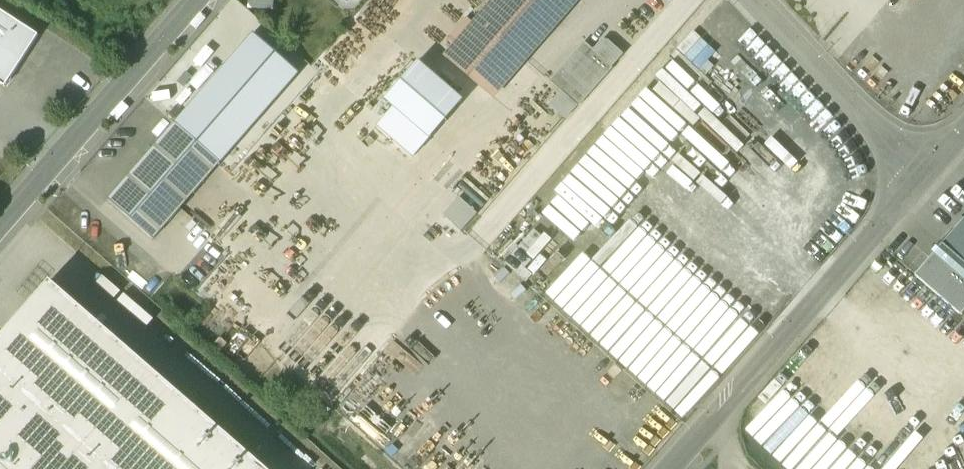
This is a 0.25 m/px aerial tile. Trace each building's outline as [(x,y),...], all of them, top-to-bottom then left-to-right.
[(478,20),(524,60),(576,0),(495,0),(478,20)] [(0,11),(0,84),(4,87),(38,35),(0,11)] [(474,24),(467,19),(453,35),(459,41),(454,47),(446,56),(492,97),(524,60),(478,20),(474,24)] [(459,41),(453,35),(448,41),(454,47),(459,41)] [(250,38),(175,124),(220,163),(295,77),(250,38)] [(592,52),(584,44),(551,81),(562,91),(549,105),(565,119),(622,55),(611,44),(606,50),(599,44),(592,52)] [(391,113),(428,146),(463,108),(418,67),(383,106),(391,113)] [(415,160),(428,146),(391,113),(378,127),(415,160)] [(175,124),(108,200),(153,240),(220,163),(175,124)] [(942,244),(963,263),(963,219),(942,244)] [(940,242),(931,252),(934,254),(914,275),(960,315),(963,311),(963,263),(942,244),(940,242)] [(41,274),(0,322),(0,468),(263,468),(41,274)]
